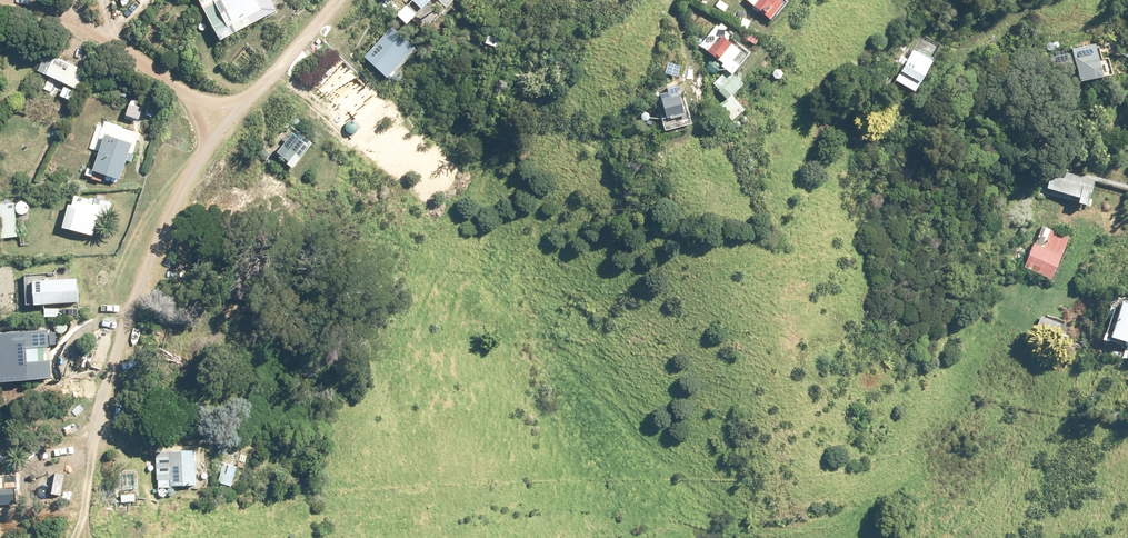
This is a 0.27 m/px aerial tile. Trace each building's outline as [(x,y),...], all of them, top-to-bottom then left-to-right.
[(215,41),(273,14),(267,0),(196,0),(215,41)] [(454,0),(405,0),(394,11),(418,36),(454,1),(454,0)] [(779,0),(744,0),(771,22),(785,5),(779,0)] [(751,52),(721,22),(698,44),(728,74),(751,52)] [(414,49),(389,25),(359,57),(384,81),(414,49)] [(481,43),(500,50),(504,38),(485,31),(481,43)] [(939,44),(920,33),(892,80),(911,91),(939,44)] [(1097,43),(1050,54),(1054,72),(1078,66),(1081,82),(1105,76),(1097,43)] [(83,68),(41,50),(32,70),(62,83),(56,95),(68,100),(83,68)] [(679,80),(652,85),(660,129),(688,123),(679,80)] [(141,132),(103,118),(83,172),(116,184),(124,162),(129,164),(141,132)] [(309,145),(291,131),(271,156),(289,171),(309,145)] [(1095,174),(1044,160),(1035,191),(1086,205),(1095,174)] [(114,202),(68,190),(58,227),(90,235),(93,221),(108,225),(114,202)] [(0,202),(0,238),(16,237),(13,200),(0,202)] [(15,208),(15,210),(17,212),(18,213),(21,214),(23,214),(25,213),(27,211),(28,209),(28,207),(28,205),(27,203),(25,201),(24,200),(21,200),(19,201),(17,202),(16,203),(15,205),(15,208)] [(1018,269),(1049,281),(1065,238),(1033,226),(1018,269)] [(55,271),(20,275),(23,304),(76,298),(74,278),(56,279),(55,271)] [(1114,294),(1101,337),(1127,346),(1127,298),(1114,294)] [(1046,309),(1033,342),(1056,351),(1069,319),(1046,309)] [(1,382),(51,378),(47,330),(0,333),(0,375),(1,382)] [(201,445),(153,448),(156,488),(204,485),(201,445)] [(234,465),(221,461),(215,480),(229,484),(234,465)] [(14,502),(12,471),(0,472),(0,503),(14,502)]
